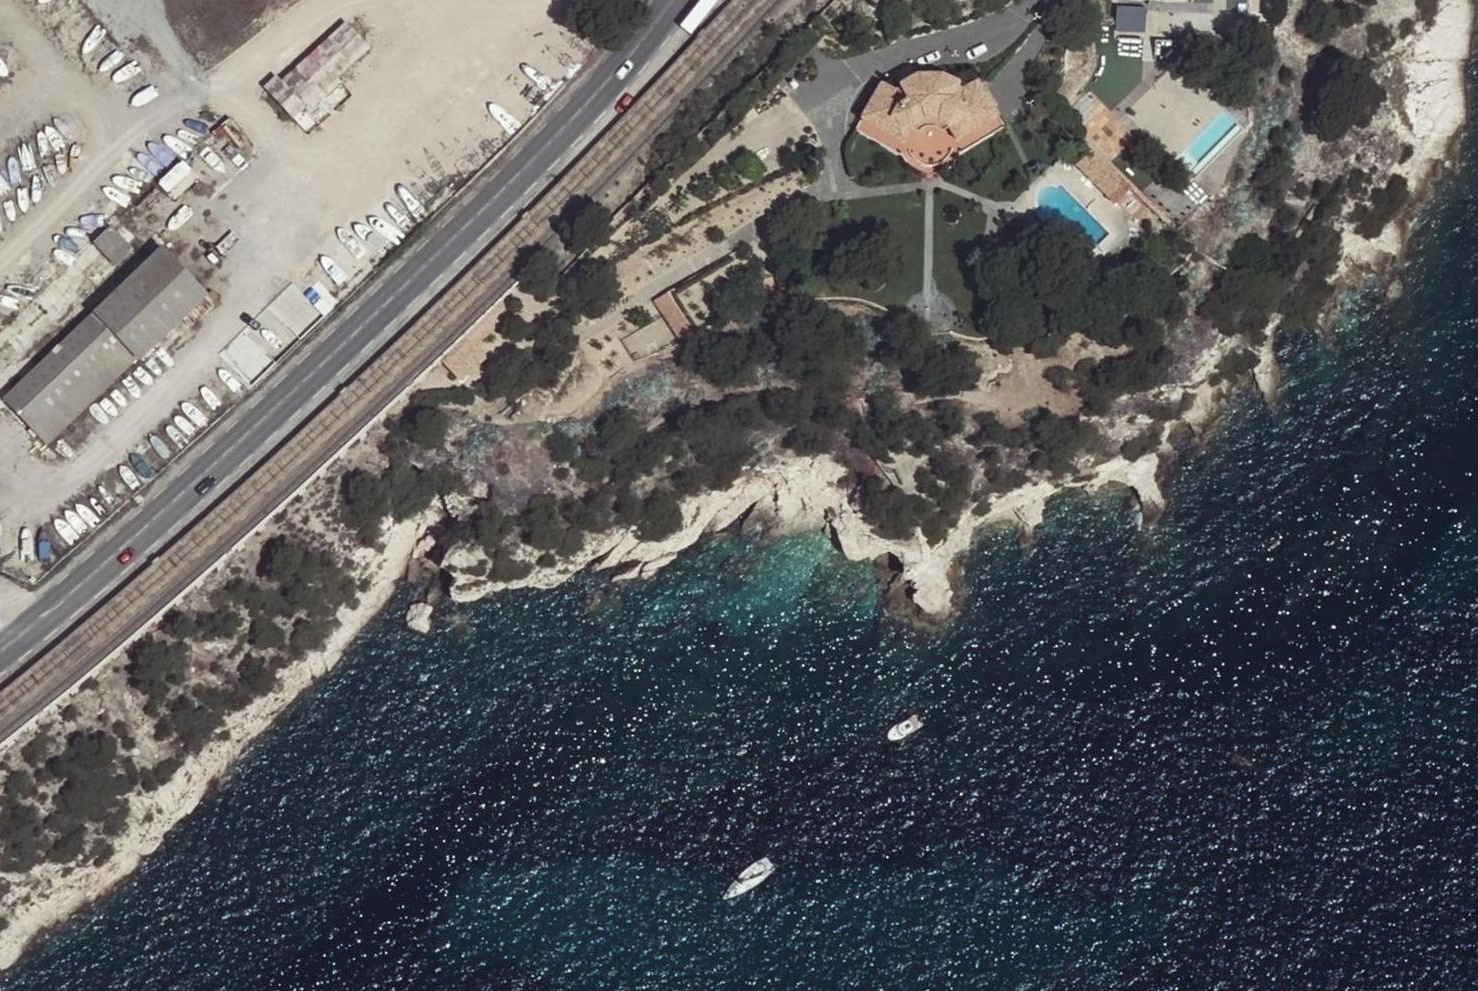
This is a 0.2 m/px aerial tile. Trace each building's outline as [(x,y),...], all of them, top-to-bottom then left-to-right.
[(355,4),(276,76),(301,104),(379,32),(355,4)] [(1121,29),(1148,29),(1148,4),(1121,4),(1121,29)] [(856,129),(901,142),(919,129),(939,130),(948,138),(955,144),(1001,127),(974,81),(959,89),(956,85),(928,75),(912,76),(892,86),(895,91),(879,85),(856,129)] [(61,323),(97,285),(101,290),(139,250),(106,219),(63,264),(67,267),(36,299),(61,323)] [(166,238),(11,393),(50,436),(206,281),(166,238)] [(252,380),(322,312),(294,284),(224,352),(252,380)]
